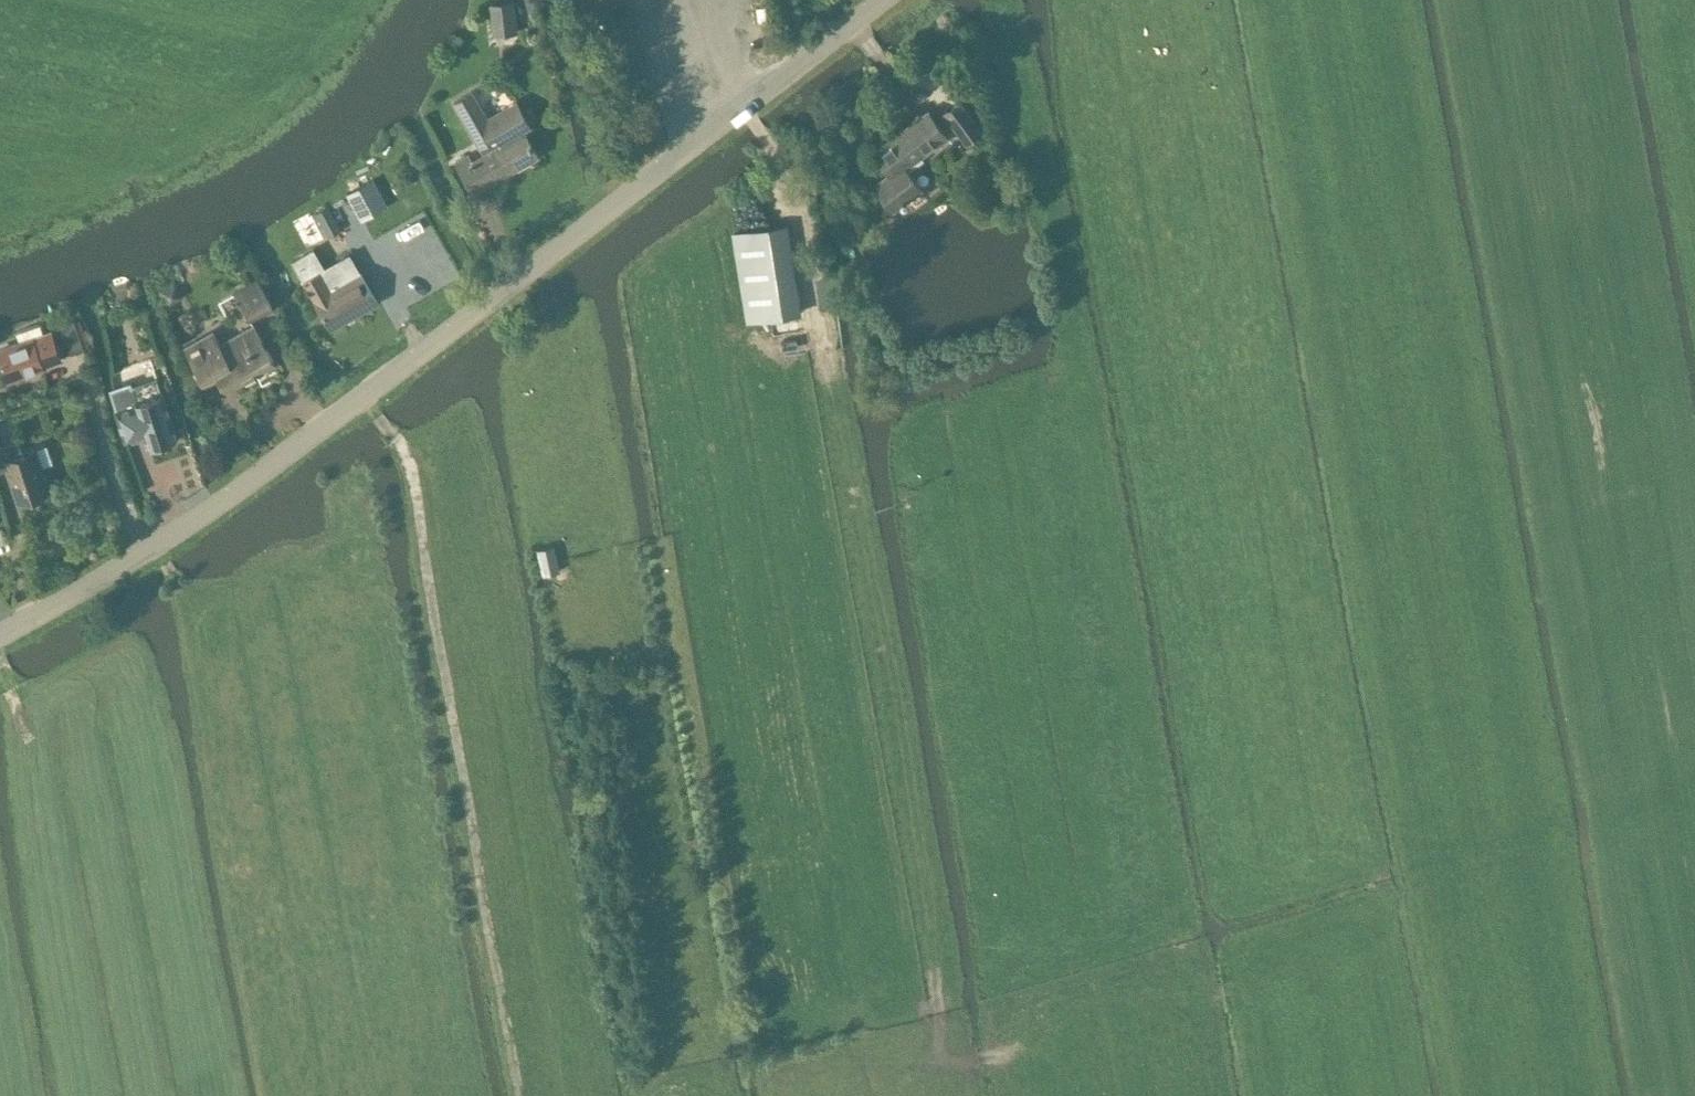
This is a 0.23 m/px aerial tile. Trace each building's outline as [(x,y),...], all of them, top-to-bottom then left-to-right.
[(504,19),(506,34),(519,32),(515,0),(508,0),(489,2),(491,20),(504,19)] [(538,155),(524,130),(530,126),(516,101),(487,118),(472,92),(453,102),(479,146),(480,145),(485,153),(473,160),(469,154),(455,162),(472,193),(538,155)] [(960,99),(942,112),(966,143),(984,131),(960,99)] [(928,110),(874,151),(890,172),(874,184),(893,209),(921,188),(905,167),(947,136),(928,110)] [(387,205),(374,179),(348,192),(362,218),(387,205)] [(315,212),(329,236),(342,229),(329,205),(315,212)] [(786,224),(731,233),(746,321),(801,312),(786,224)] [(329,290),(319,271),(304,280),(331,329),(378,302),(361,273),(329,290)] [(172,277),(154,287),(164,307),(183,297),(172,277)] [(233,290),(251,321),(274,307),(257,277),(233,290)] [(60,323),(71,354),(84,349),(73,319),(60,323)] [(207,385),(220,378),(227,390),(275,364),(254,325),(220,343),(213,331),(185,346),(207,385)] [(7,375),(12,378),(43,366),(42,364),(61,358),(51,332),(33,339),(32,337),(0,350),(0,356),(7,375)] [(127,381),(108,387),(124,436),(143,430),(148,445),(153,443),(155,448),(173,442),(172,437),(177,435),(163,391),(134,400),(127,381)] [(34,448),(4,459),(19,501),(49,491),(34,448)] [(554,544),(538,548),(538,549),(544,574),(560,571),(558,560),(554,544)]
